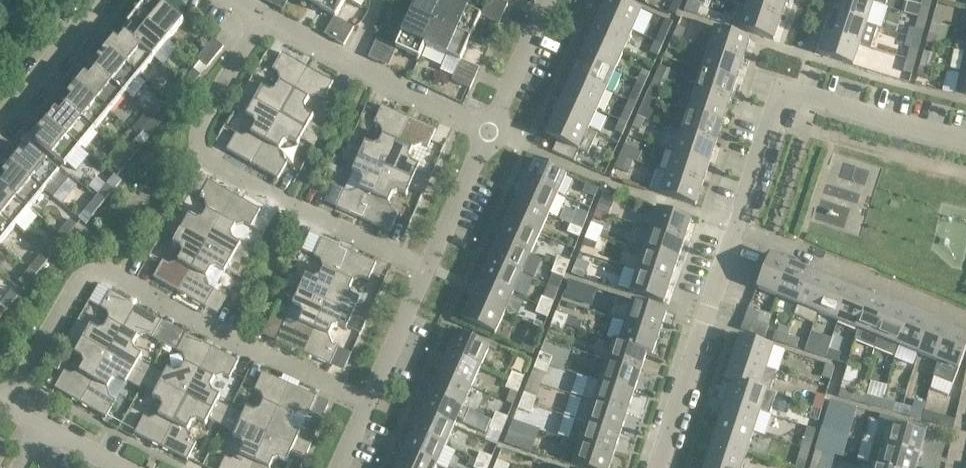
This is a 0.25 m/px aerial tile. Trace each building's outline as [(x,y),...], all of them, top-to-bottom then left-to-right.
[(136,13),(169,40),(184,21),(158,0),(154,0),(147,8),(144,5),(146,3),(145,3),(136,13)] [(312,8),(313,8),(314,5),(336,18),(346,0),(317,0),(312,8)] [(412,12),(435,22),(445,0),(417,0),(412,12)] [(435,22),(474,40),(474,39),(471,38),(481,15),(447,0),(445,0),(435,22)] [(504,13),(508,4),(499,0),(487,0),(485,5),(504,13)] [(599,16),(632,32),(641,11),(617,0),(606,0),(599,16)] [(746,8),(781,19),(787,0),(736,0),(734,4),(746,8)] [(864,0),(838,0),(833,13),(867,24),(874,3),(864,0)] [(673,3),(668,14),(675,17),(680,6),(673,3)] [(921,6),(918,18),(927,20),(930,8),(921,6)] [(781,19),(746,8),(739,29),(774,41),(781,19)] [(944,12),(935,10),(932,22),(941,24),(944,12)] [(435,22),(412,12),(396,48),(418,58),(417,61),(418,61),(425,46),(435,22)] [(169,40),(136,13),(128,23),(129,24),(130,22),(133,25),(126,34),(123,32),(154,58),(169,40)] [(878,27),(867,24),(833,13),(827,33),(860,44),(860,45),(871,48),(878,27)] [(632,32),(599,16),(590,36),(623,51),(632,32)] [(927,20),(918,18),(915,30),(923,32),(927,20)] [(474,40),(435,22),(425,46),(447,56),(440,70),(453,76),(451,81),(470,89),(474,80),(456,72),(460,62),(461,62),(471,39),(474,40)] [(941,24),(932,22),(929,34),(937,37),(941,24)] [(345,23),(335,41),(344,46),(354,28),(345,23)] [(685,30),(678,26),(673,37),(680,41),(685,30)] [(715,28),(708,50),(743,61),(750,39),(715,28)] [(660,31),(655,42),(663,45),(667,34),(660,31)] [(154,58),(123,32),(122,33),(125,35),(118,44),(115,41),(116,39),(115,38),(107,49),(139,76),(154,58)] [(860,44),(827,33),(820,55),(853,66),(860,45),(860,44)] [(623,51),(590,36),(581,56),(614,71),(623,51)] [(680,41),(673,37),(668,48),(675,51),(680,41)] [(224,47),(214,39),(197,59),(207,67),(224,47)] [(386,43),(377,39),(368,57),(377,62),(386,43)] [(663,45),(655,42),(650,53),(658,56),(663,45)] [(910,48),(907,60),(915,62),(918,50),(910,48)] [(139,76),(107,49),(98,59),(99,60),(101,58),(104,61),(96,70),(94,67),(93,68),(124,94),(139,76)] [(743,61),(708,50),(701,70),(736,82),(743,61)] [(933,54),(924,52),(921,64),(929,66),(933,54)] [(259,93),(247,86),(242,94),(280,116),(308,67),(282,53),(273,70),(278,73),(281,82),(276,90),(271,92),(263,87),(259,93)] [(614,71),(581,56),(572,76),(606,91),(614,71)] [(915,62),(907,60),(903,72),(912,74),(915,62)] [(929,66),(921,64),(917,76),(926,78),(929,66)] [(668,69),(660,65),(655,76),(663,79),(668,69)] [(334,82),(308,67),(280,116),(318,138),(323,129),(311,122),(314,116),(306,112),(304,106),(309,98),(318,96),(324,99),(334,82)] [(124,94),(93,68),(96,71),(88,80),(85,77),(87,75),(86,74),(77,85),(110,111),(124,94)] [(194,69),(183,82),(190,88),(201,75),(194,69)] [(643,70),(638,81),(645,85),(650,74),(643,70)] [(736,82),(701,70),(694,91),(729,102),(736,82)] [(960,73),(955,95),(965,97),(965,74),(960,73)] [(606,91),(572,76),(563,95),(597,110),(606,91)] [(663,79),(655,76),(650,87),(658,90),(663,79)] [(645,85),(638,81),(633,92),(640,95),(645,85)] [(190,88),(183,82),(172,95),(179,101),(190,88)] [(110,111),(77,85),(69,95),(70,96),(71,94),(74,97),(67,105),(64,103),(64,104),(95,129),(110,111)] [(729,102),(694,91),(688,111),(723,123),(729,102)] [(280,116),(242,94),(237,103),(250,110),(246,116),(254,120),(256,126),(251,134),(242,136),(236,133),(227,150),(252,165),(280,116)] [(597,110),(563,95),(554,115),(588,130),(597,110)] [(95,129),(64,104),(63,104),(66,106),(59,115),(56,113),(57,111),(56,110),(48,120),(80,147),(95,129)] [(165,105),(154,118),(161,123),(171,110),(165,105)] [(363,148),(350,142),(346,151),(386,169),(409,118),(382,106),(374,123),(380,125),(384,135),(380,144),(374,146),(365,142),(363,148)] [(650,109),(642,106),(637,117),(645,120),(650,109)] [(625,110),(620,121),(627,124),(632,113),(625,110)] [(723,123),(688,111),(681,132),(716,143),(723,123)] [(588,130),(554,115),(545,136),(557,141),(552,152),(574,162),(588,130)] [(318,138),(280,116),(252,165),(278,179),(288,162),(282,159),(279,150),(284,142),(290,140),(298,145),(301,139),(314,146),(318,138)] [(645,120),(637,117),(632,128),(640,131),(645,120)] [(161,123),(154,118),(143,131),(150,137),(161,123)] [(436,130),(409,118),(386,169),(427,187),(430,178),(417,172),(420,166),(411,162),(409,157),(413,148),(422,145),(428,148),(436,130)] [(80,147),(48,120),(39,131),(40,132),(42,130),(45,132),(37,142),(65,166),(80,147)] [(627,124),(620,121),(615,132),(622,135),(627,124)] [(716,143),(681,132),(674,152),(709,164),(716,143)] [(135,140),(124,154),(131,159),(142,146),(135,140)] [(632,149),(624,146),(619,157),(627,160),(632,149)] [(12,164),(45,190),(54,198),(69,180),(31,149),(23,159),(20,156),(22,154),(21,153),(12,164)] [(386,169),(346,151),(342,159),(355,165),(352,172),(361,175),(363,181),(359,189),(350,193),(344,190),(336,208),(363,220),(386,169)] [(709,164),(674,152),(668,173),(703,184),(709,164)] [(131,159),(124,154),(113,167),(120,172),(131,159)] [(627,160),(619,157),(614,168),(622,171),(627,160)] [(567,174),(535,160),(525,180),(557,195),(567,174)] [(12,164),(4,174),(5,175),(6,173),(9,175),(2,184),(0,183),(0,184),(30,208),(45,190),(12,164)] [(427,187),(386,169),(363,220),(390,232),(398,214),(392,211),(389,203),(393,194),(398,192),(406,196),(409,190),(423,196),(427,187)] [(703,184),(668,173),(656,169),(656,171),(653,170),(647,188),(650,189),(649,191),(696,206),(703,184)] [(186,221),(174,214),(169,222),(207,244),(235,195),(209,180),(200,197),(205,201),(208,210),(203,218),(198,219),(190,215),(186,221)] [(557,195),(525,180),(517,200),(549,214),(557,195)] [(0,184),(0,185),(1,185),(0,187),(0,214),(15,226),(30,208),(0,184)] [(107,184),(96,197),(103,203),(114,189),(107,184)] [(584,192),(596,197),(599,188),(587,184),(584,192)] [(616,195),(604,191),(601,199),(613,204),(616,195)] [(261,210),(235,195),(207,244),(245,266),(252,254),(240,247),(241,244),(233,240),(231,234),(236,226),(245,223),(251,227),(261,210)] [(103,203),(96,197),(86,210),(93,216),(103,203)] [(549,214),(517,200),(508,220),(540,234),(549,214)] [(691,219),(658,208),(651,230),(684,241),(691,219)] [(0,214),(0,244),(15,226),(0,214)] [(574,216),(571,224),(583,229),(586,221),(574,216)] [(70,219),(59,232),(66,238),(77,225),(70,219)] [(540,234),(508,220),(499,240),(531,254),(540,234)] [(207,244),(169,222),(164,230),(177,237),(173,243),(181,248),(183,253),(178,262),(169,264),(163,261),(154,278),(179,292),(207,244)] [(603,228),(591,223),(588,231),(600,236),(603,228)] [(583,229),(571,224),(568,232),(580,237),(583,229)] [(684,241),(651,230),(644,250),(677,261),(684,241)] [(600,236),(588,231),(585,239),(597,244),(600,236)] [(66,238),(59,232),(48,246),(55,251),(66,238)] [(290,275),(286,284),(327,302),(349,251),(322,239),(314,257),(320,259),(323,268),(320,277),(314,279),(306,275),(303,281),(290,275)] [(531,254),(499,240),(490,259),(522,274),(531,254)] [(245,266),(207,244),(179,292),(205,307),(206,306),(218,313),(227,297),(209,287),(207,278),(211,270),(217,268),(225,273),(226,270),(239,277),(245,266)] [(677,261),(644,250),(637,271),(671,282),(677,261)] [(377,263),(349,251),(327,302),(367,320),(371,311),(358,306),(361,299),(352,296),(350,290),(354,281),(363,278),(369,281),(377,263)] [(41,255),(30,268),(37,274),(48,261),(41,255)] [(791,263),(770,255),(757,288),(778,296),(791,263)] [(558,256),(555,264),(567,269),(570,261),(558,256)] [(522,274),(490,259),(481,279),(513,293),(522,274)] [(811,272),(791,263),(778,296),(798,304),(811,272)] [(567,269),(555,264),(552,272),(564,277),(567,269)] [(587,270),(575,265),(571,273),(583,278),(587,270)] [(37,274),(30,268),(19,281),(26,287),(37,274)] [(671,282),(637,271),(630,292),(664,303),(671,282)] [(831,280),(811,272),(798,304),(818,312),(831,280)] [(513,293),(481,279),(472,299),(505,313),(513,293)] [(569,280),(563,296),(578,301),(584,284),(569,280)] [(851,288),(831,280),(818,312),(838,321),(851,288)] [(327,302),(286,284),(282,293),(296,299),(293,305),(301,309),(303,314),(299,323),(291,326),(271,317),(264,334),(277,340),(277,341),(304,353),(327,302)] [(871,296),(851,288),(838,321),(858,329),(871,296)] [(11,291),(0,304),(7,310),(18,297),(11,291)] [(90,328),(77,321),(71,332),(109,354),(137,306),(111,291),(101,308),(107,311),(110,320),(105,329),(99,330),(91,325),(90,328)] [(891,304),(871,296),(858,329),(855,340),(875,348),(878,337),(891,304)] [(542,297),(539,305),(551,310),(554,301),(542,297)] [(505,313),(472,299),(463,319),(495,334),(505,313)] [(667,312),(633,301),(626,322),(659,333),(667,312)] [(367,320),(327,302),(304,353),(331,365),(339,347),(332,345),(329,336),(333,327),(338,325),(347,329),(348,327),(361,332),(367,320)] [(911,312),(891,304),(878,337),(875,348),(895,357),(898,345),(911,312)] [(551,310),(539,305),(535,313),(547,318),(551,310)] [(162,321),(137,306),(109,354),(147,377),(152,368),(139,361),(142,355),(135,350),(133,345),(138,337),(147,334),(153,338),(162,321)] [(568,317),(556,312),(553,320),(565,325),(568,317)] [(931,320),(911,312),(898,345),(918,353),(931,320)] [(745,318),(741,330),(764,338),(769,326),(745,318)] [(565,325),(553,320),(550,328),(562,333),(565,325)] [(951,329),(931,320),(918,353),(938,361),(951,329)] [(626,322),(620,341),(619,343),(647,352),(647,353),(652,355),(659,333),(626,322)] [(951,329),(938,361),(959,370),(965,351),(965,335),(951,329)] [(109,354),(71,332),(66,341),(78,348),(75,354),(83,358),(84,364),(80,372),(71,375),(65,371),(55,388),(81,403),(109,354)] [(458,332),(448,353),(480,367),(490,346),(458,332)] [(775,332),(773,341),(784,344),(787,336),(775,332)] [(212,347),(186,334),(177,351),(183,354),(186,363),(181,371),(176,373),(168,369),(165,375),(152,368),(147,377),(187,397),(212,347)] [(774,347),(740,336),(733,357),(767,368),(774,347)] [(799,340),(787,336),(784,344),(796,348),(799,340)] [(614,340),(607,361),(640,372),(647,353),(647,352),(619,343),(620,341),(614,340)] [(524,341),(521,349),(533,354),(536,346),(524,341)] [(816,346),(814,354),(826,358),(828,350),(816,346)] [(239,361),(212,347),(187,397),(226,417),(231,409),(217,402),(221,396),(212,392),(211,386),(215,378),(224,375),(230,378),(239,361)] [(840,353),(828,350),(826,358),(838,362),(840,353)] [(552,357),(540,352),(537,360),(549,365),(552,357)] [(480,367),(448,353),(439,372),(472,387),(480,367)] [(147,377),(109,354),(81,403),(106,418),(116,401),(110,397),(108,389),(113,380),(118,379),(126,383),(127,381),(141,389),(143,385),(147,377)] [(767,368),(733,357),(726,379),(733,381),(733,380),(760,389),(760,388),(767,368)] [(549,365),(537,360),(534,368),(546,373),(549,365)] [(640,372),(607,361),(600,382),(634,393),(640,372)] [(822,377),(831,380),(835,367),(826,365),(822,377)] [(244,415),(231,409),(226,417),(267,435),(290,384),(263,372),(255,390),(261,393),(264,401),(260,410),(255,412),(247,408),(244,415)] [(472,387),(439,372),(431,392),(463,407),(472,387)] [(512,372),(509,380),(521,385),(524,377),(512,372)] [(187,397),(147,377),(143,385),(156,392),(153,398),(161,402),(163,408),(159,416),(150,419),(144,416),(135,433),(161,447),(187,397)] [(634,393),(600,382),(589,378),(582,399),(627,413),(634,393)] [(521,385),(509,380),(506,388),(518,393),(521,385)] [(733,380),(733,381),(727,401),(760,412),(767,391),(760,388),(760,389),(733,380)] [(317,396),(290,384),(267,435),(307,453),(311,445),(298,439),(301,432),(292,429),(290,423),(294,415),(303,411),(309,414),(317,396)] [(854,392),(841,389),(839,397),(851,401),(854,392)] [(463,407),(431,392),(422,412),(454,426),(463,407)] [(536,397),(524,392),(521,400),(533,405),(536,397)] [(809,392),(805,404),(822,409),(826,397),(809,392)] [(226,417),(187,397),(161,447),(188,460),(196,443),(190,440),(188,431),(192,423),(197,421),(206,425),(209,419),(222,426),(226,417)] [(870,397),(868,406),(880,409),(882,400),(870,397)] [(627,413),(582,399),(575,419),(620,434),(627,413)] [(533,405),(521,400),(518,408),(530,413),(533,405)] [(895,404),(882,400),(880,409),(892,412),(895,404)] [(760,412),(727,401),(720,421),(753,432),(760,412)] [(827,413),(822,429),(849,436),(857,409),(839,403),(830,401),(827,413)] [(822,409),(805,404),(802,416),(818,421),(822,409)] [(912,408),(909,417),(921,420),(924,412),(912,408)] [(454,426),(422,412),(413,432),(445,446),(454,426)] [(496,412),(493,420),(505,425),(508,417),(496,412)] [(936,415),(924,412),(921,420),(933,423),(936,415)] [(881,416),(879,421),(892,425),(925,434),(927,428),(881,416)] [(226,417),(222,426),(236,432),(233,438),(242,442),(244,447),(240,456),(231,459),(225,457),(220,467),(252,467),(267,435),(226,417)] [(620,434),(575,419),(569,440),(580,443),(614,454),(620,434)] [(505,425),(493,420),(490,428),(502,433),(505,425)] [(505,442),(532,451),(540,430),(513,421),(508,434),(505,442)] [(753,432),(720,421),(713,442),(747,453),(753,432)] [(892,425),(886,446),(920,456),(925,434),(892,425)] [(822,429),(816,449),(825,452),(843,457),(849,436),(822,429)] [(445,446),(413,432),(404,451),(436,466),(445,446)] [(267,435),(252,467),(270,467),(274,461),(279,459),(287,462),(290,456),(303,462),(307,453),(267,435)] [(805,436),(801,448),(810,450),(813,438),(805,436)] [(713,442),(707,463),(723,467),(742,467),(747,453),(713,442)] [(580,443),(573,465),(583,467),(609,467),(614,454),(580,443)] [(790,457),(806,462),(810,450),(801,448),(794,445),(790,457)] [(880,467),(882,467),(916,467),(920,456),(886,446),(880,467)] [(816,449),(812,461),(821,464),(825,452),(816,449)] [(404,451),(397,467),(435,467),(436,466),(404,451)] [(480,452),(477,460),(489,465),(492,457),(480,452)] [(497,460),(494,467),(508,467),(509,465),(497,460)]
